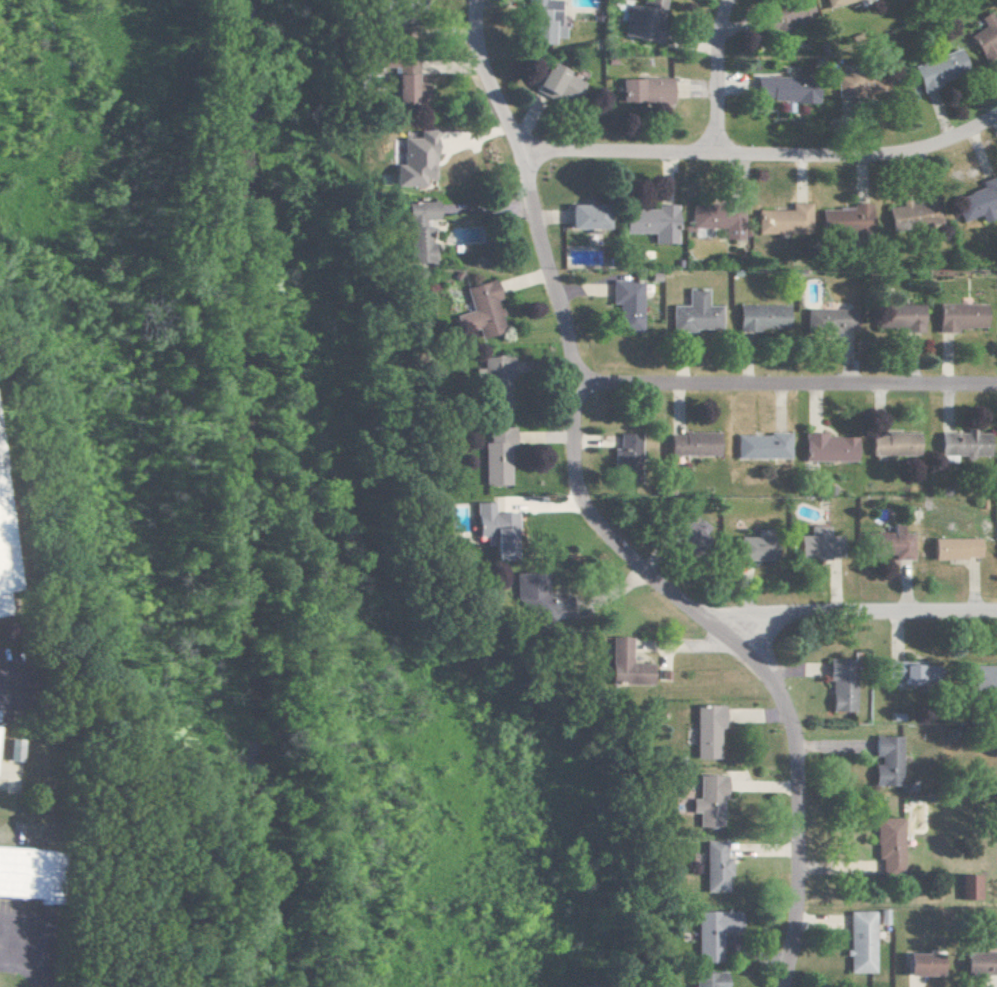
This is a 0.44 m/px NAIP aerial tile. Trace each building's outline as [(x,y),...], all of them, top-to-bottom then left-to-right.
[(544,0),(526,0),(526,43),(549,43),(550,37),(562,38),(562,21),(558,21),(558,0),(544,0)] [(664,0),(641,0),(640,7),(628,4),(622,35),(656,42),(664,0)] [(807,0),(803,0),(759,11),(764,30),(812,18),(807,0)] [(996,43),(996,16),(992,18),(988,11),(977,17),(982,26),(966,34),(981,61),(996,52),(996,50),(994,44),(996,43)] [(910,68),(919,90),(966,70),(956,47),(910,68)] [(392,106),(413,106),(412,62),(390,63),(392,106)] [(546,62),(533,85),(543,91),(541,95),(550,100),(554,93),(570,102),(581,82),(546,62)] [(752,76),(752,100),(813,100),(814,77),(752,76)] [(833,97),(884,95),(884,76),(832,78),(833,97)] [(668,78),(617,79),(618,103),(669,102),(668,78)] [(399,137),(399,164),(391,164),(391,186),(420,186),(420,178),(431,178),(431,131),(414,131),(414,137),(399,137)] [(978,214),(981,222),(992,217),(989,210),(996,207),(996,179),(995,174),(977,181),(979,187),(950,199),(958,222),(978,214)] [(405,263),(428,262),(428,221),(434,221),(434,201),(404,202),(405,263)] [(883,207),(886,231),(937,225),(934,201),(898,206),(898,205),(883,207)] [(752,233),(805,234),(806,203),(786,203),(786,210),(752,209),(752,233)] [(816,209),(816,233),(867,232),(866,203),(847,204),(848,209),(816,209)] [(603,204),(566,204),(566,229),(604,229),(603,204)] [(671,243),(672,204),(653,204),(653,209),(621,209),(620,233),(648,233),(648,243),(671,243)] [(738,205),(686,204),(685,227),(719,228),(719,240),(737,240),(738,205)] [(460,287),(466,311),(450,315),(454,333),(472,328),(475,338),(499,332),(491,299),(494,298),(490,280),(460,287)] [(606,304),(613,304),(613,332),(637,331),(637,281),(606,281),(606,304)] [(715,330),(716,306),(701,305),(702,289),(682,289),(682,306),(667,305),(666,329),(715,330)] [(900,332),(920,332),(919,304),(872,305),(873,327),(900,327),(900,332)] [(933,331),(952,332),(953,327),(983,328),(984,305),(934,304),(933,331)] [(732,329),(782,330),(782,306),(733,305),(732,329)] [(849,332),(849,310),(801,309),(800,331),(849,332)] [(506,409),(504,356),(477,357),(477,368),(469,368),(469,378),(481,378),(482,409),(506,409)] [(477,485),(505,485),(505,427),(482,427),(482,442),(476,442),(477,485)] [(936,431),(936,456),(987,456),(987,432),(936,431)] [(633,483),(634,434),(613,433),(613,449),(607,448),(607,474),(618,474),(618,482),(633,483)] [(713,433),(664,433),(664,455),(714,454),(713,433)] [(798,460),(851,461),(852,437),(820,436),(820,433),(799,433),(798,460)] [(866,433),(866,454),(915,455),(915,434),(866,433)] [(731,434),(731,457),(784,458),(785,435),(731,434)] [(508,512),(486,512),(485,503),(468,503),(468,538),(476,538),(476,545),(486,545),(486,560),(508,560),(508,512)] [(908,559),(908,533),(897,533),(897,525),(887,525),(887,532),(862,533),(862,554),(887,553),(887,559),(908,559)] [(835,535),(823,535),(823,526),(802,526),(803,535),(792,535),(793,559),(836,557),(835,535)] [(732,537),(731,559),(766,560),(767,530),(749,530),(749,537),(732,537)] [(928,558),(975,559),(976,539),(929,538),(928,558)] [(506,572),(506,604),(521,604),(521,621),(541,621),(541,572),(506,572)] [(10,584),(0,579),(0,601),(10,584)] [(645,684),(645,664),(623,663),(624,637),(604,636),(602,683),(645,684)] [(824,712),(849,711),(848,660),(823,660),(824,712)] [(962,665),(961,688),(996,689),(996,661),(996,666),(962,665)] [(889,679),(889,686),(913,686),(913,662),(882,662),(882,679),(889,679)] [(690,759),(714,758),(714,729),(718,729),(718,705),(689,705),(690,759)] [(869,764),(869,786),(897,785),(896,736),(870,736),(871,764),(869,764)] [(16,761),(17,739),(4,739),(3,761),(16,761)] [(693,799),(686,799),(685,812),(693,812),(693,827),(718,827),(719,776),(693,775),(693,799)] [(900,873),(899,818),(871,819),(872,859),(877,859),(877,874),(900,873)] [(700,893),(725,892),(724,858),(719,858),(719,840),(699,840),(700,893)] [(49,899),(52,850),(0,847),(0,896),(49,899)] [(976,875),(956,875),(955,900),(975,900),(976,875)] [(691,962),(716,962),(716,933),(734,932),(734,911),(690,912),(691,962)] [(843,973),(869,973),(869,911),(842,911),(843,957),(843,973)] [(959,975),(996,976),(996,953),(959,953),(959,975)] [(902,954),(901,975),(936,976),(936,955),(902,954)] [(720,972),(686,972),(687,986),(720,986),(720,972)]
